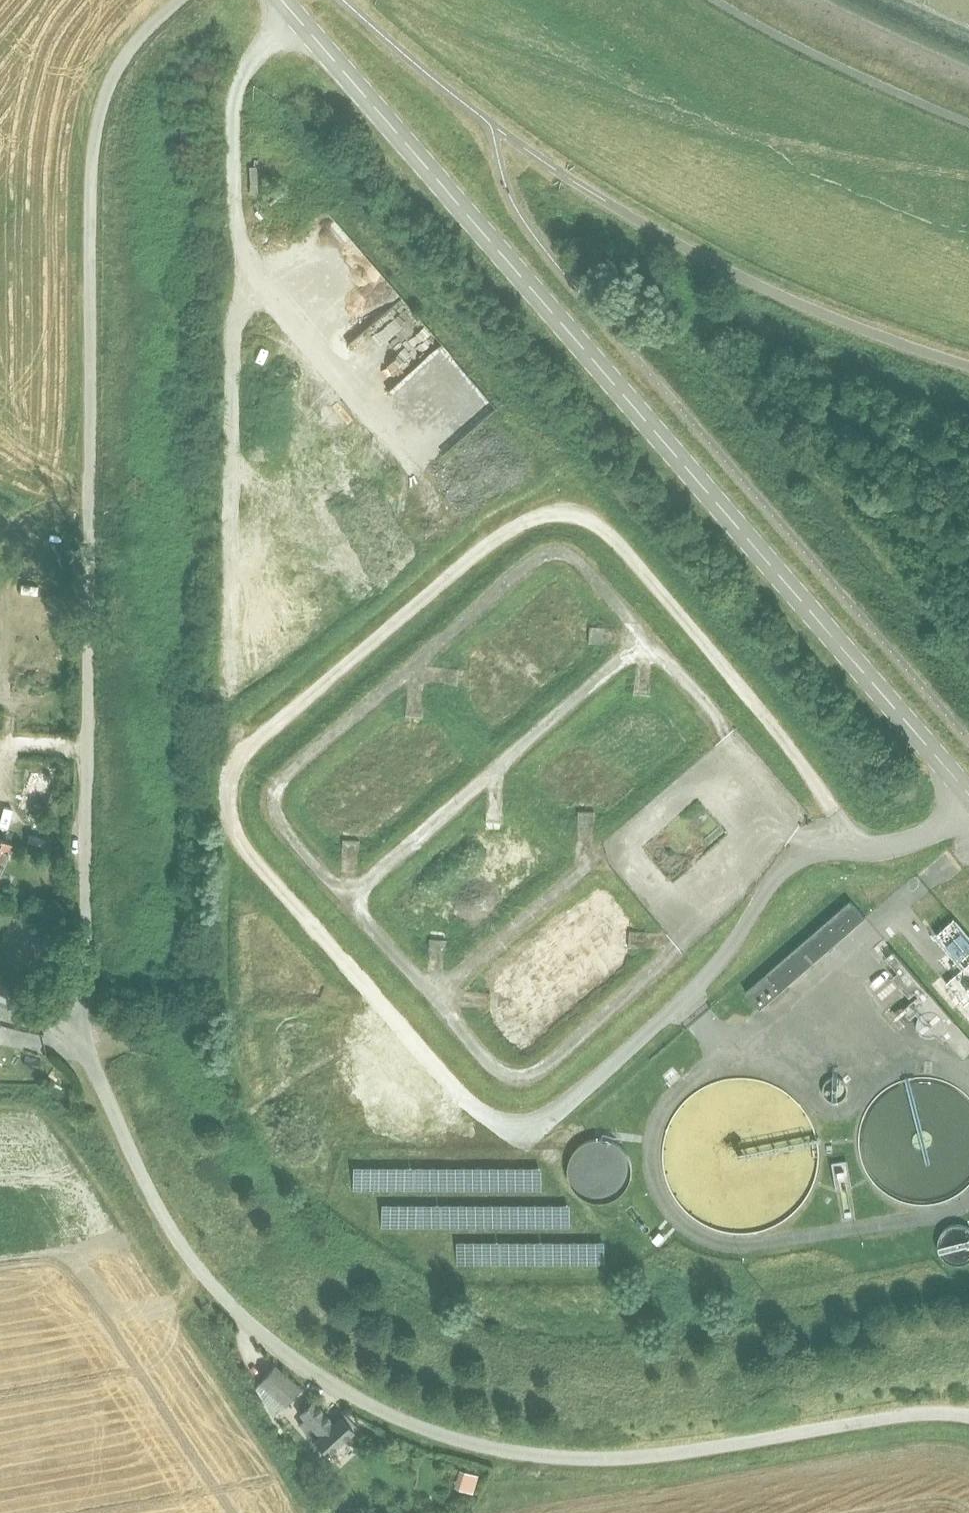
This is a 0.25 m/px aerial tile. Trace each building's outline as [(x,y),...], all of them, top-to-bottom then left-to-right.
[(40,817),(56,777),(36,769),(21,810),(40,817)] [(8,841),(0,837),(0,860),(8,841)] [(760,1008),(865,917),(850,900),(746,991),(760,1008)] [(934,934),(963,967),(968,962),(968,935),(962,927),(954,917),(936,932),(934,934)] [(612,1197),(622,1190),(628,1180),(630,1168),(628,1157),(622,1147),(612,1140),(601,1137),(588,1139),(578,1145),(570,1155),(567,1167),(569,1180),(576,1191),(587,1198),(600,1200),(612,1197)] [(937,1244),(937,1246),(937,1248),(938,1250),(938,1251),(939,1253),(940,1254),(941,1256),(942,1257),(943,1259),(944,1260),(946,1261),(947,1262),(949,1263),(950,1263),(952,1264),(954,1264),(955,1264),(957,1264),(959,1264),(961,1264),(962,1264),(964,1263),(966,1263),(967,1262),(968,1261),(968,1260),(968,1228),(967,1227),(966,1226),(964,1226),(962,1225),(961,1225),(959,1225),(957,1225),(955,1225),(954,1225),(952,1225),(950,1226),(949,1226),(947,1227),(946,1228),(944,1229),(943,1230),(942,1232),(941,1233),(940,1234),(939,1236),(938,1238),(938,1239),(937,1241),(937,1243),(937,1244)] [(273,1362),(258,1379),(284,1402),(300,1385),(273,1362)] [(302,1419),(297,1423),(303,1431),(308,1426),(317,1436),(312,1441),(325,1455),(352,1431),(338,1417),(332,1422),(313,1400),(297,1413),(302,1419)] [(460,1469),(456,1485),(471,1489),(476,1474),(460,1469)]
